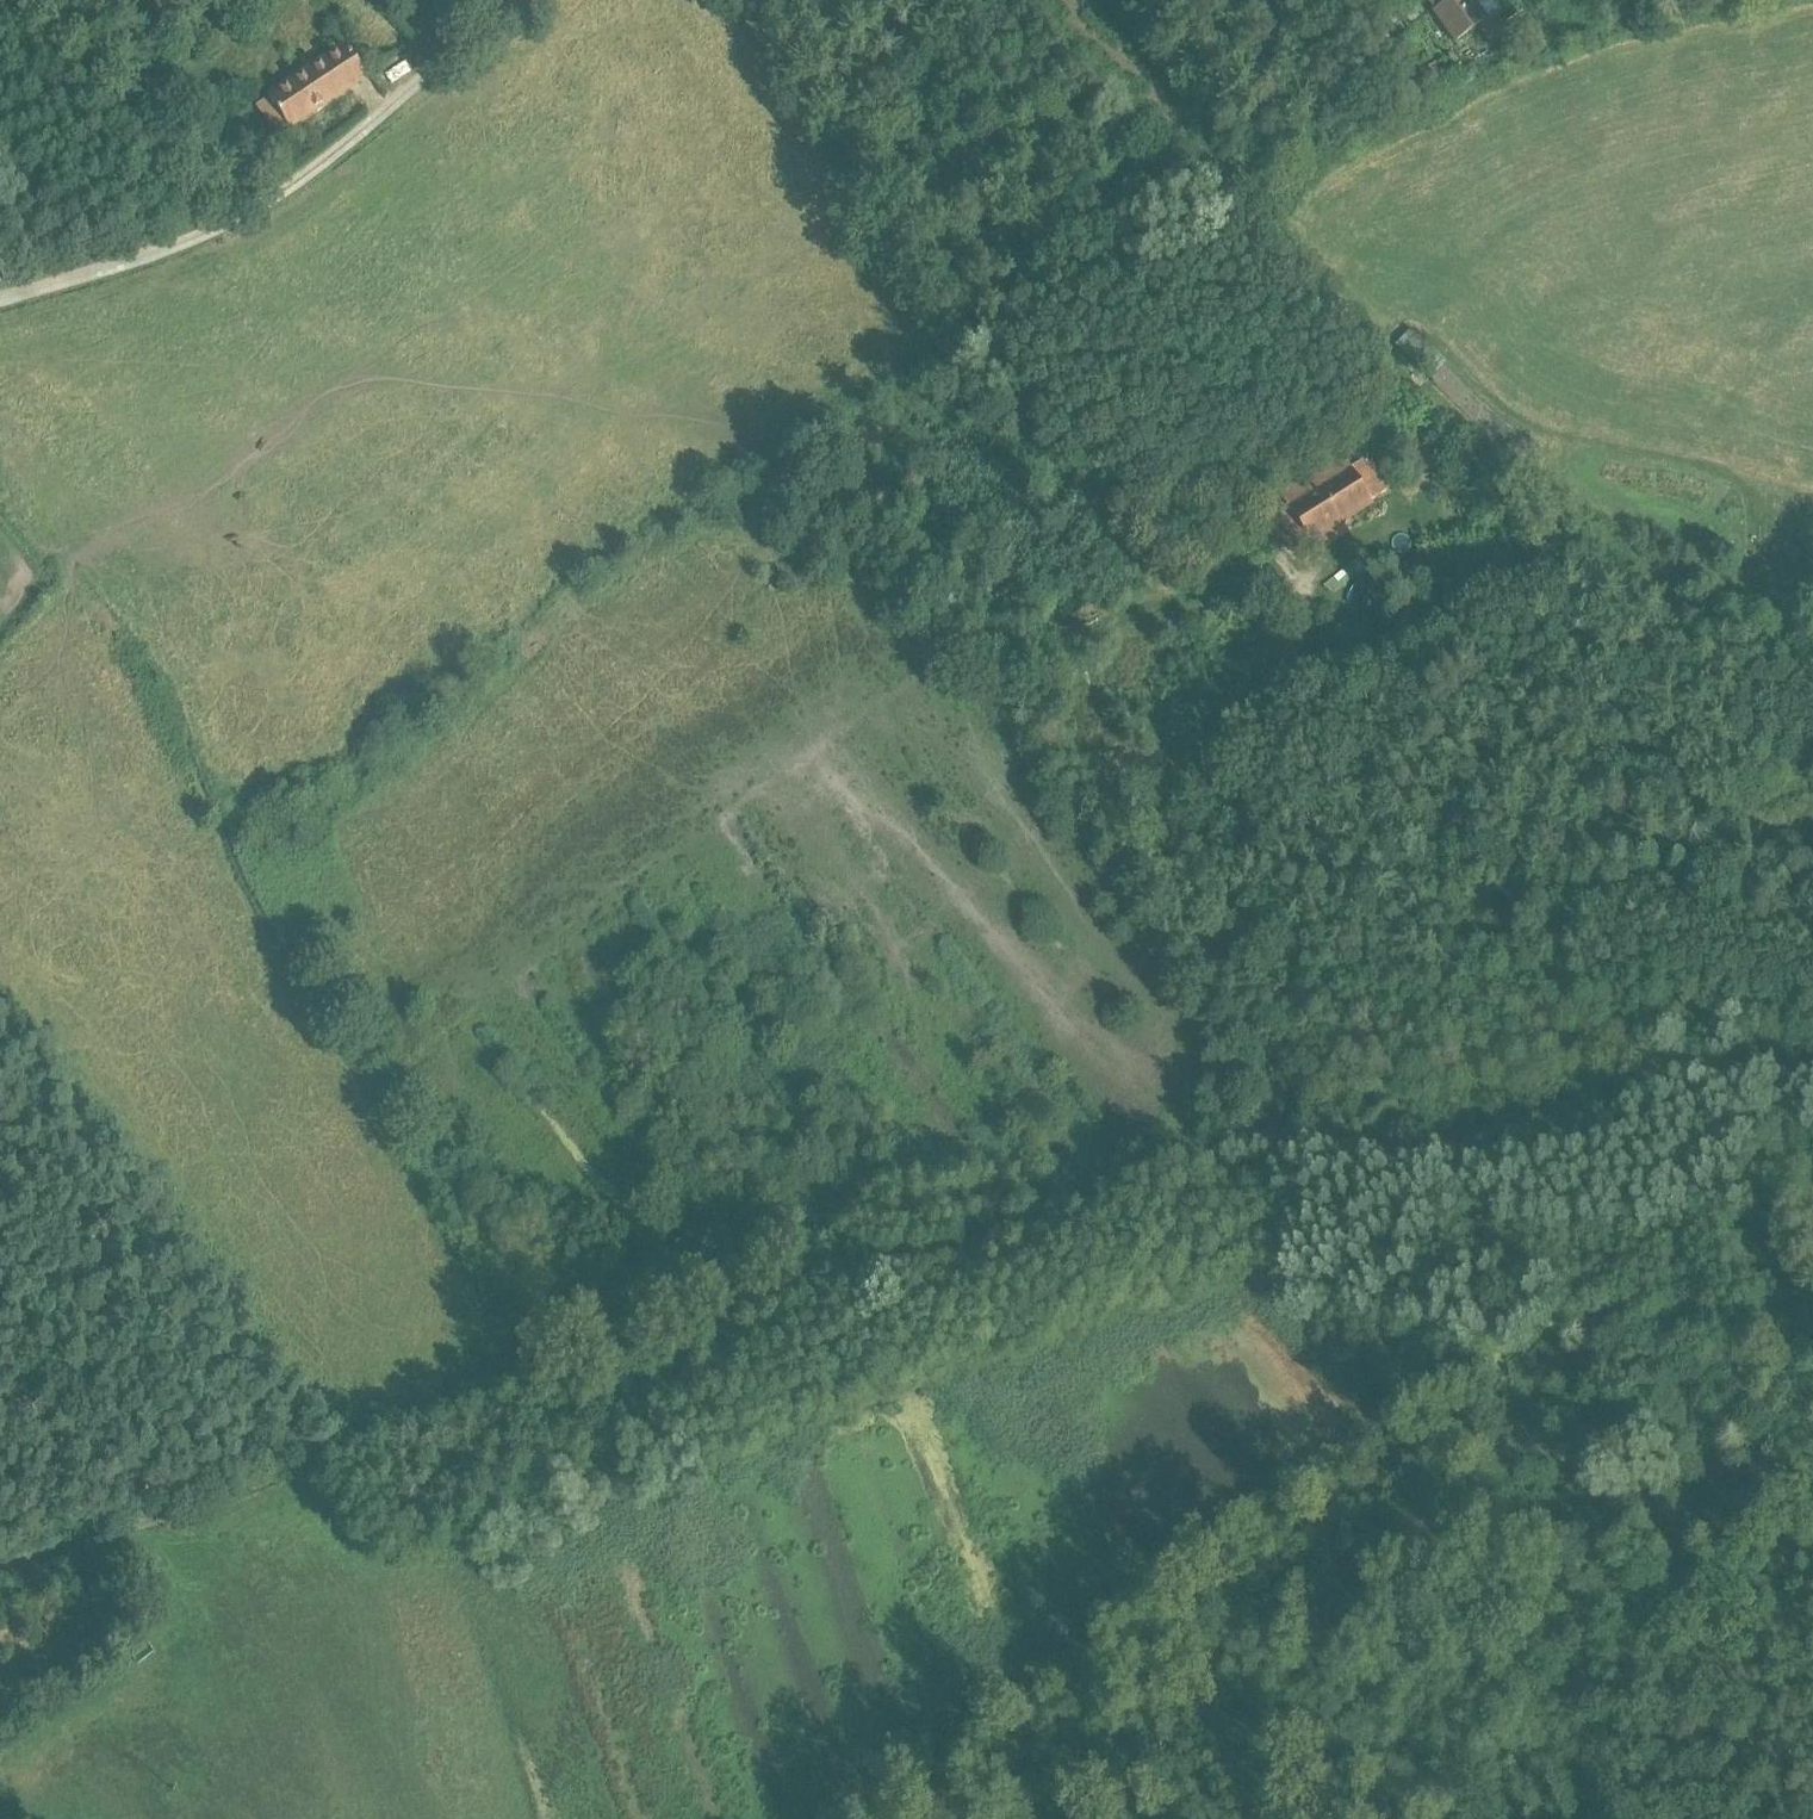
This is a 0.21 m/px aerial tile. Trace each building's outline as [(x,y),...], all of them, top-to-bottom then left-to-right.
[(1433,11),(1431,12),(1454,43),(1477,26),(1490,45),(1509,33),(1495,13),(1498,10),(1491,0),(1426,0),(1433,11)] [(287,128),(365,77),(345,47),(267,98),(287,128)] [(910,88),(895,100),(904,112),(919,99),(910,88)] [(267,98),(255,107),(274,137),(287,128),(267,98)] [(1394,345),(1428,380),(1446,362),(1411,328),(1394,345)] [(1267,521),(1287,554),(1307,542),(1314,553),(1342,535),(1337,528),(1372,507),(1369,502),(1387,491),(1366,458),(1349,469),(1338,452),(1276,493),(1286,509),(1267,521)]
